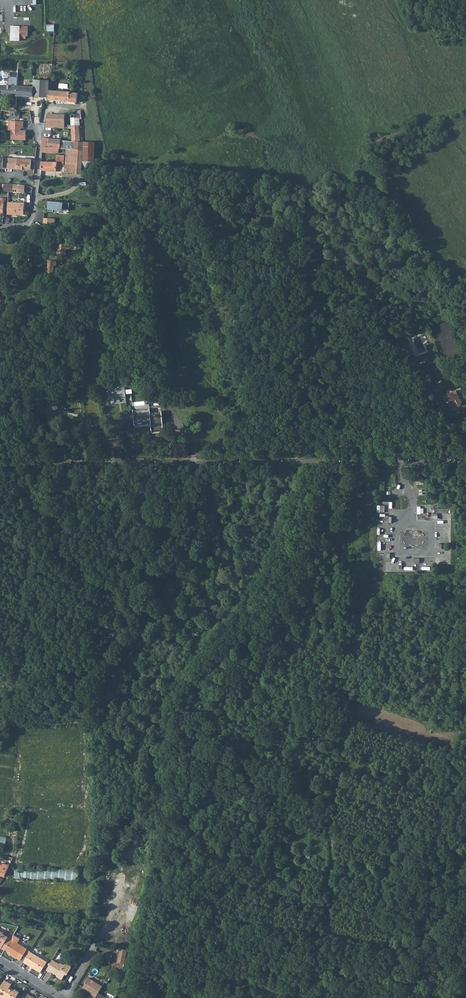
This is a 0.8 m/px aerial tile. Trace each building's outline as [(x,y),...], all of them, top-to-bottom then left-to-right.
[(28,36),(28,26),(21,26),(11,26),(11,40),(20,41),(20,38),(20,35),(26,36),(28,36)] [(48,97),(49,80),(34,79),(34,87),(2,85),(2,93),(9,94),(10,95),(43,97),(48,97)] [(77,102),(78,93),(70,92),(63,91),(54,91),(54,89),(52,89),(52,90),(49,90),(49,99),(69,101),(69,102),(77,102)] [(80,142),(78,114),(79,114),(79,112),(77,112),(77,114),(71,114),(73,141),(67,140),(67,141),(50,139),(43,138),(42,147),(59,148),(66,149),(75,149),(76,141),(80,142)] [(65,117),(65,115),(47,114),(47,123),(45,128),(53,128),(59,128),(59,124),(65,124),(65,122),(64,122),(65,117)] [(24,121),(11,121),(11,130),(11,139),(26,140),(26,130),(21,130),(21,128),(23,128),(24,121)] [(43,138),(50,139),(53,128),(45,128),(43,138)] [(75,149),(83,150),(84,142),(80,142),(76,141),(75,149)] [(83,160),(95,161),(95,142),(84,142),(83,150),(82,160),(83,160)] [(74,173),(75,149),(66,149),(65,165),(64,166),(64,162),(64,155),(57,155),(57,162),(42,161),(41,170),(63,172),(63,171),(65,172),(74,173)] [(74,173),(82,174),(82,169),(82,168),(82,160),(83,150),(75,149),(74,173)] [(30,169),(31,159),(4,157),(3,168),(30,169)] [(70,203),(49,201),(48,211),(53,212),(54,209),(69,210),(70,203)] [(24,203),(8,202),(8,214),(13,214),(16,214),(24,215),(24,203)] [(52,218),(44,218),(43,227),(52,227),(52,218)] [(66,254),(67,240),(59,239),(57,253),(66,254)] [(47,375),(57,377),(59,370),(49,368),(47,375)] [(19,386),(25,395),(29,392),(24,383),(19,386)] [(449,396),(445,398),(448,405),(451,403),(453,407),(458,404),(460,407),(464,405),(463,404),(464,404),(464,403),(464,402),(464,401),(463,399),(465,397),(465,391),(464,392),(462,388),(454,393),(454,392),(453,392),(452,391),(450,392),(450,393),(449,394),(449,395),(449,396)] [(124,399),(125,390),(117,389),(116,398),(124,399)] [(56,416),(54,413),(54,412),(54,411),(55,410),(63,407),(59,397),(43,404),(49,419),(56,416)] [(164,429),(162,413),(151,414),(150,409),(133,411),(135,426),(136,428),(147,426),(147,422),(151,422),(152,426),(152,430),(164,429)] [(441,728),(442,724),(430,719),(428,724),(441,728)] [(393,720),(391,726),(406,729),(407,723),(393,720)] [(5,876),(10,865),(3,863),(3,865),(0,864),(0,875),(5,876)] [(40,879),(40,870),(14,870),(14,878),(40,879)] [(79,871),(67,871),(67,875),(66,875),(66,880),(79,880),(79,871)] [(4,950),(5,949),(11,939),(8,937),(9,935),(0,930),(0,945),(2,946),(1,948),(4,950)] [(11,939),(5,949),(11,952),(10,953),(21,960),(25,953),(28,955),(30,951),(27,949),(18,943),(20,938),(14,934),(11,939)] [(118,962),(124,963),(128,949),(121,948),(118,962)] [(47,961),(30,951),(28,955),(24,961),(28,964),(28,963),(32,966),(41,972),(47,961)] [(60,963),(53,959),(47,970),(51,972),(51,971),(59,976),(58,977),(62,979),(65,974),(67,975),(71,967),(71,966),(71,965),(66,963),(64,965),(60,963)] [(92,995),(96,997),(98,993),(103,986),(89,977),(83,987),(93,993),(92,995)] [(0,987),(0,997),(2,997),(16,997),(20,991),(15,989),(14,989),(12,990),(9,988),(10,987),(12,984),(5,980),(0,987)]
